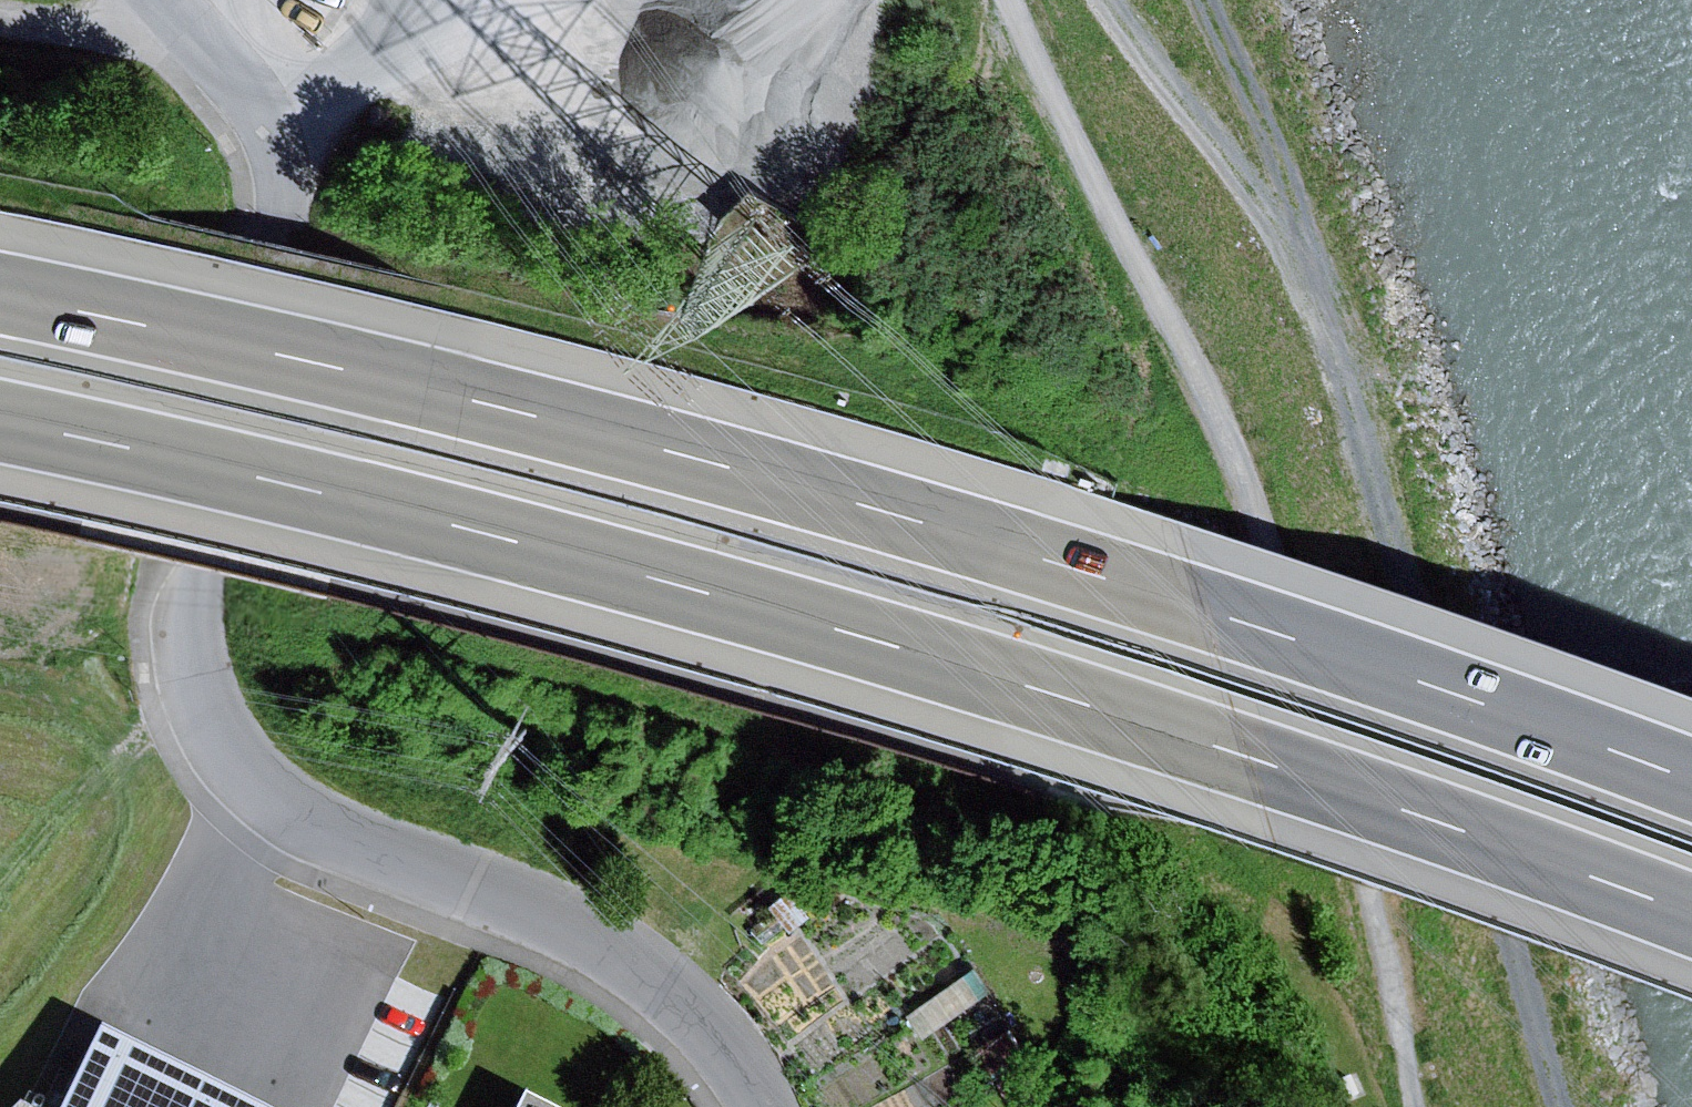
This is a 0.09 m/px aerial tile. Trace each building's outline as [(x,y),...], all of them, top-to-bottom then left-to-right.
[(517,1098),(512,1106),(534,1106),(517,1098)]
